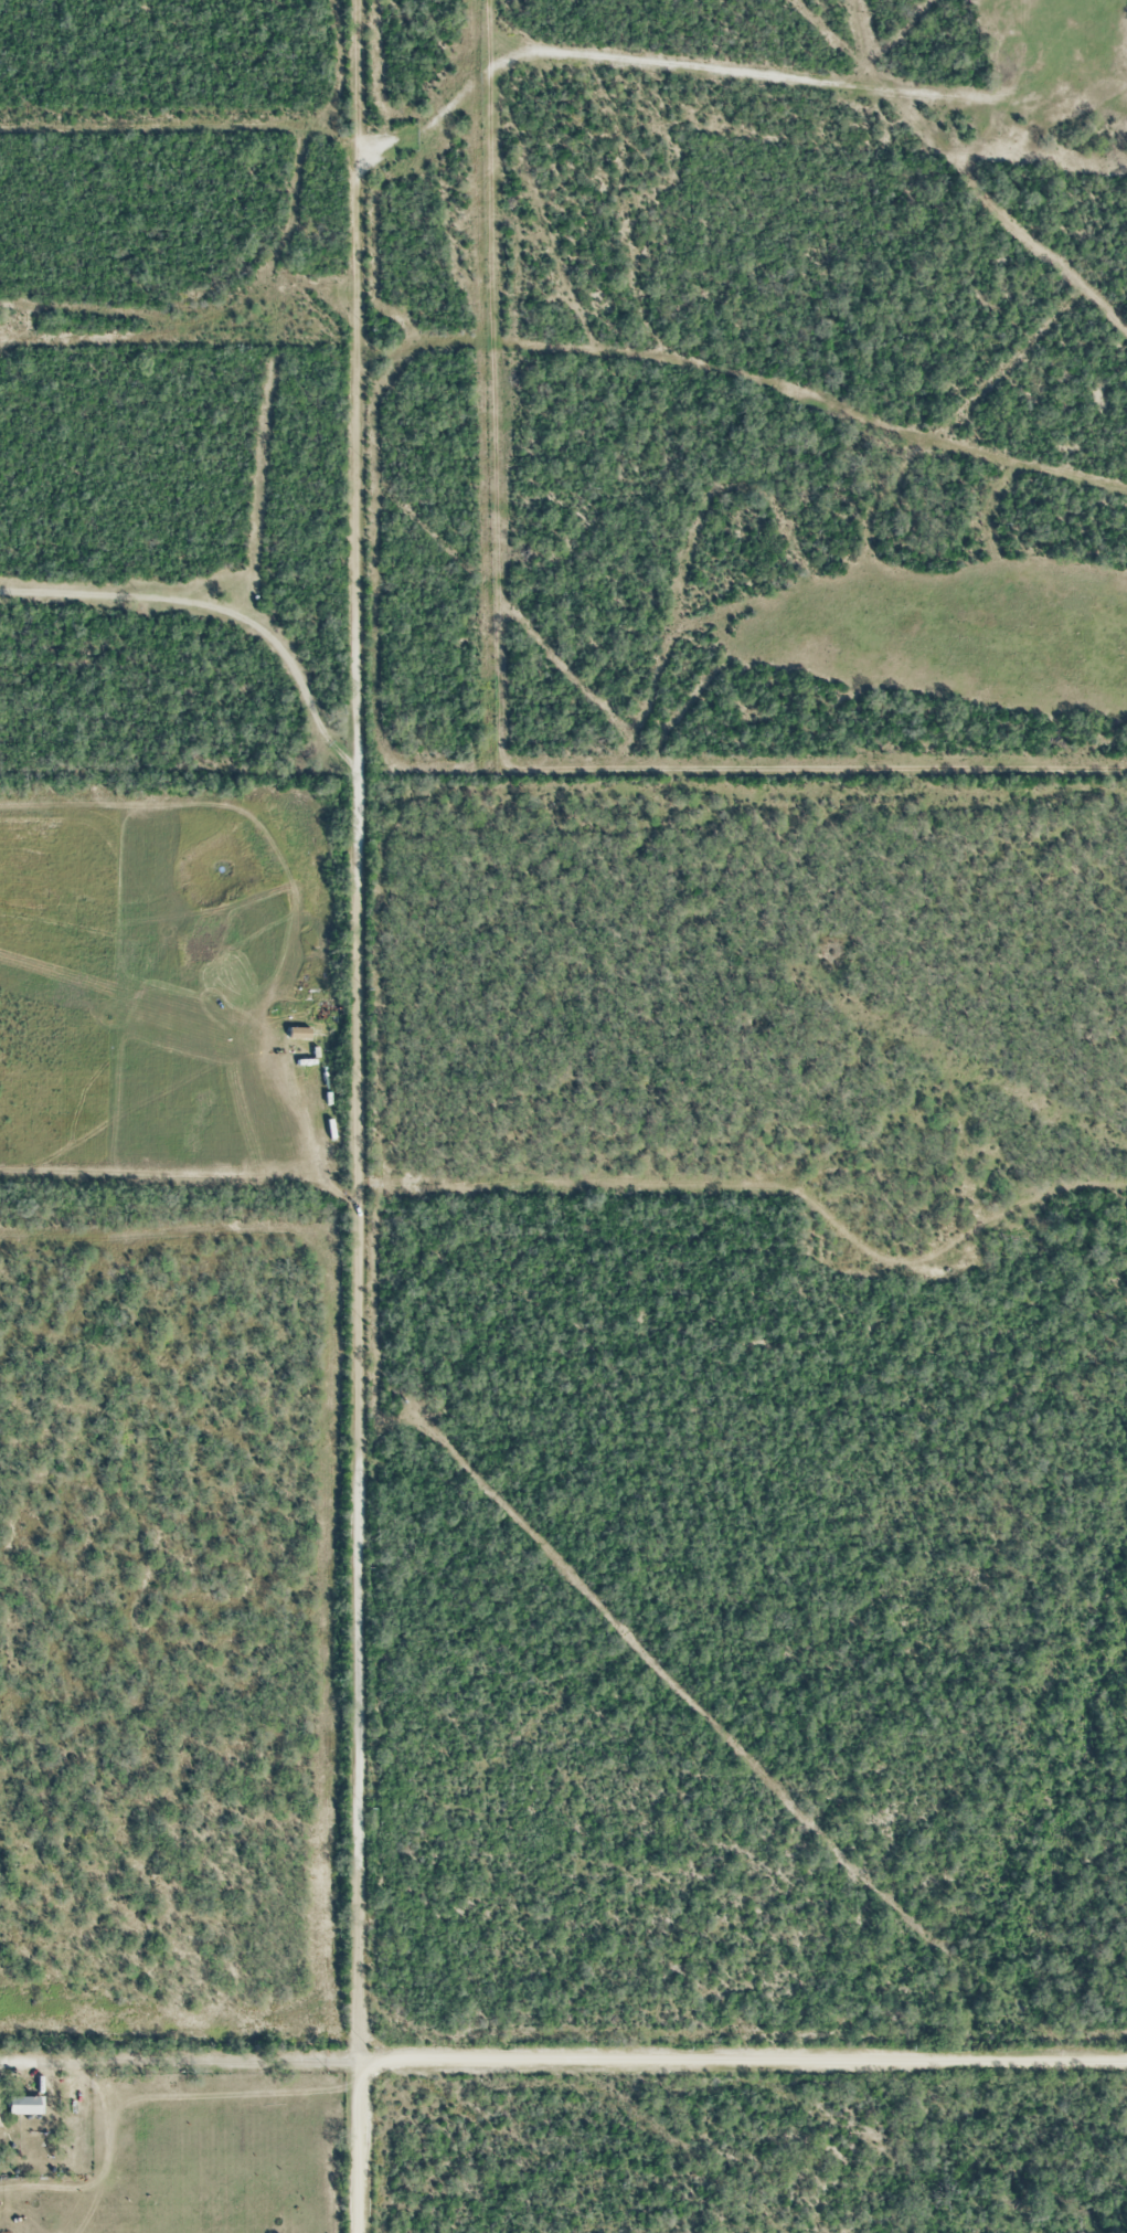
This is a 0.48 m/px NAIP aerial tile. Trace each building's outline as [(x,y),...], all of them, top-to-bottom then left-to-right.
[(41,2094),(41,2112),(6,2112),(6,2094),(41,2094)]
